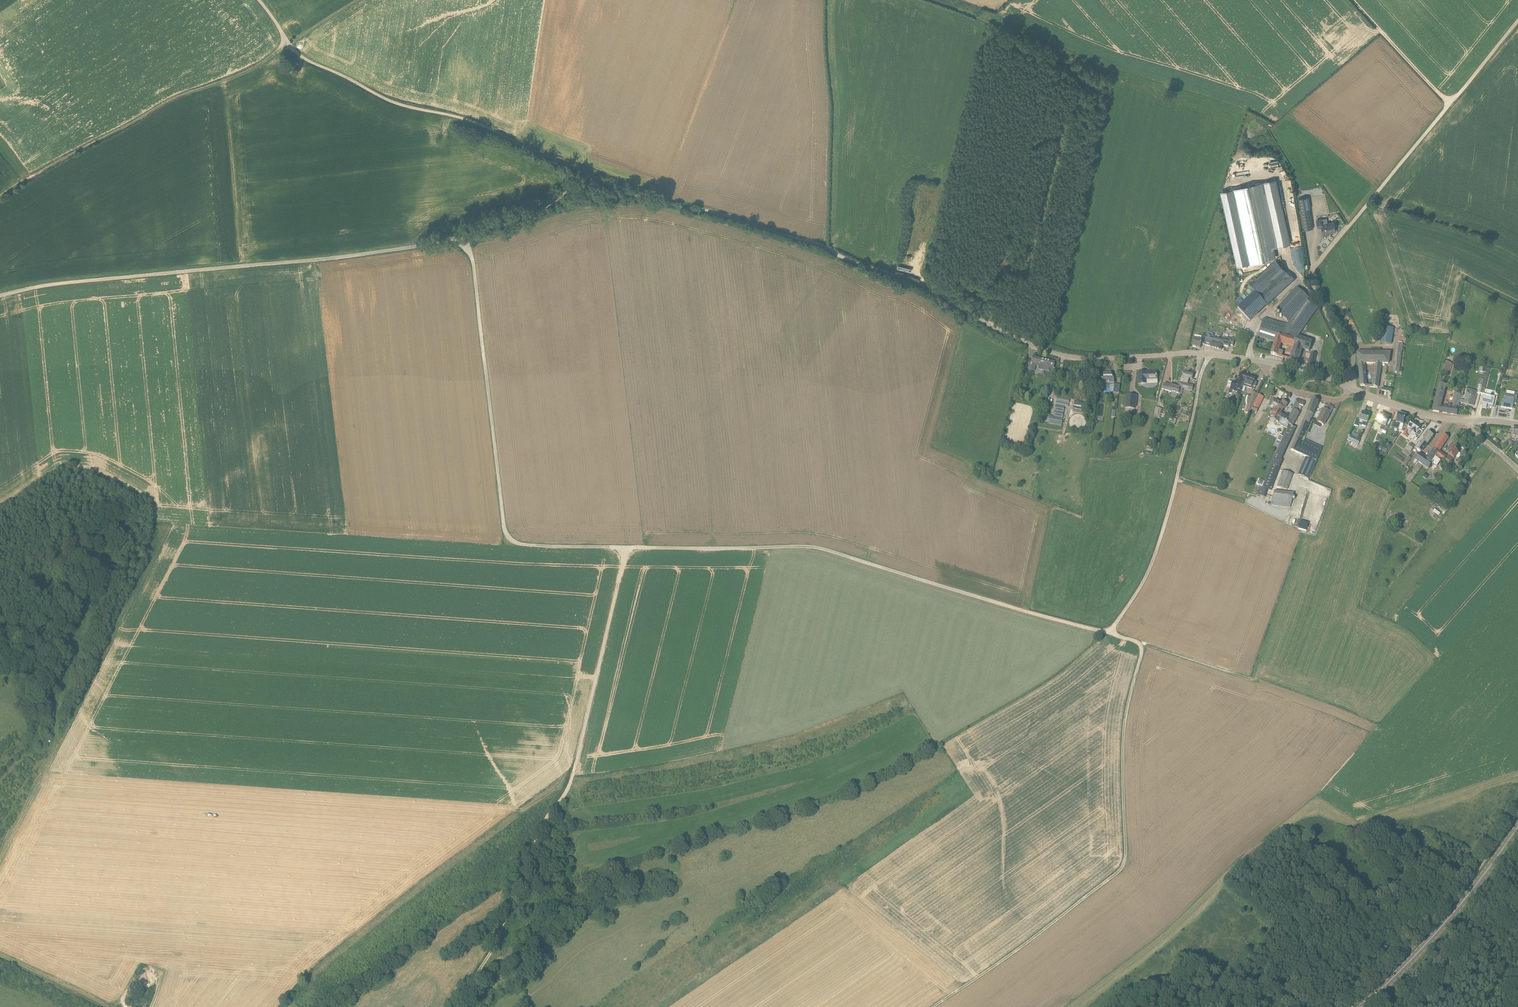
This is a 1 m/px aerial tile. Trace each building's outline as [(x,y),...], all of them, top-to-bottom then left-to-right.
[(1290,245),(1276,181),(1221,193),(1237,268),(1277,259),(1274,249),(1290,245)] [(1313,229),(1308,197),(1298,199),(1300,211),(1303,230),(1313,229)] [(1335,232),(1334,222),(1327,223),(1327,219),(1321,219),(1316,220),(1318,228),(1322,228),(1323,234),(1335,232)] [(1253,290),(1267,305),(1294,281),(1275,261),(1249,286),(1253,290)] [(1276,310),(1289,321),(1306,302),(1309,299),(1296,288),(1276,310)] [(1256,316),(1267,305),(1253,290),(1236,306),(1250,321),(1256,316)] [(1317,309),(1306,302),(1289,321),(1286,325),(1263,318),(1257,336),(1275,341),(1276,337),(1283,338),(1284,336),(1296,339),(1297,339),(1298,337),(1317,309)] [(1391,344),(1394,328),(1383,326),(1381,342),(1391,344)] [(1214,337),(1215,335),(1215,333),(1212,332),(1211,335),(1207,334),(1205,345),(1211,347),(1219,349),(1220,347),(1219,347),(1221,339),(1214,337)] [(1205,345),(1207,334),(1204,333),(1202,340),(1194,338),(1192,346),(1200,348),(1201,344),(1205,345)] [(1233,346),(1235,338),(1232,337),(1231,339),(1223,336),(1223,340),(1221,339),(1219,347),(1220,347),(1219,349),(1221,350),(1223,345),(1229,347),(1230,345),(1233,346)] [(1283,338),(1281,344),(1289,346),(1293,347),(1296,339),(1284,336),(1283,338)] [(1283,338),(1276,337),(1275,341),(1271,354),(1282,357),(1283,351),(1279,350),(1281,344),(1283,338)] [(1293,347),(1291,354),(1289,359),(1298,362),(1302,349),(1309,352),(1313,341),(1298,337),(1297,339),(1296,339),(1293,347)] [(1394,371),(1400,371),(1403,345),(1397,344),(1394,371)] [(1375,364),(1372,387),(1378,388),(1381,364),(1389,364),(1391,352),(1381,352),(1381,348),(1371,348),(1371,352),(1358,353),(1360,385),(1367,386),(1365,364),(1375,364)] [(1308,365),(1313,366),(1316,354),(1312,352),(1308,365)] [(1052,367),(1054,368),(1055,362),(1033,357),(1033,360),(1026,359),(1025,366),(1031,367),(1031,370),(1035,371),(1036,366),(1039,366),(1039,368),(1051,371),(1052,367)] [(1453,363),(1452,363),(1445,361),(1442,371),(1450,374),(1452,366),(1453,363)] [(1493,406),(1495,396),(1483,393),(1490,369),(1487,368),(1483,382),(1483,385),(1480,393),(1483,394),(1481,403),(1483,404),(1482,407),(1486,407),(1487,406),(1487,405),(1493,406)] [(1157,383),(1157,379),(1157,371),(1138,372),(1139,384),(1147,383),(1147,380),(1152,379),(1152,384),(1157,383)] [(1182,393),(1183,388),(1192,391),(1194,386),(1187,384),(1189,378),(1192,379),(1193,374),(1183,372),(1182,378),(1179,388),(1178,394),(1179,394),(1179,392),(1182,393)] [(1110,389),(1110,383),(1114,383),(1114,378),(1112,378),(1112,373),(1104,373),(1104,379),(1101,379),(1102,383),(1104,383),(1104,389),(1110,389)] [(1244,381),(1246,375),(1240,373),(1237,383),(1233,382),(1232,382),(1229,382),(1227,386),(1231,387),(1230,390),(1237,392),(1237,394),(1240,395),(1242,390),(1243,385),(1244,383),(1244,381)] [(1254,382),(1255,378),(1246,375),(1244,381),(1244,383),(1243,385),(1252,388),(1253,386),(1256,387),(1257,383),(1254,382)] [(1179,388),(1182,378),(1179,378),(1177,387),(1164,383),(1162,390),(1172,392),(1171,395),(1177,397),(1178,394),(1179,388)] [(1483,385),(1483,382),(1480,381),(1479,384),(1477,391),(1467,389),(1464,401),(1468,401),(1467,403),(1474,405),(1477,393),(1480,394),(1480,393),(1483,385)] [(1451,405),(1447,404),(1446,404),(1445,406),(1441,405),(1447,385),(1440,384),(1434,405),(1433,411),(1457,415),(1458,408),(1459,407),(1451,405)] [(1253,406),(1258,393),(1253,391),(1248,404),(1253,406)] [(1459,407),(1461,394),(1454,392),(1451,405),(1459,407)] [(1517,393),(1517,392),(1515,392),(1514,395),(1505,393),(1504,400),(1503,400),(1501,406),(1512,408),(1513,403),(1516,404),(1517,393)] [(1135,409),(1137,395),(1126,394),(1125,408),(1135,409)] [(1057,397),(1053,416),(1063,418),(1065,403),(1069,404),(1070,399),(1057,397)] [(1275,407),(1278,409),(1281,404),(1272,399),(1268,406),(1274,409),(1275,407)] [(1296,399),(1292,409),(1297,411),(1299,405),(1303,406),(1305,402),(1296,399)] [(1313,414),(1319,401),(1313,399),(1307,412),(1313,414)] [(1283,401),(1281,404),(1278,409),(1275,407),(1274,409),(1269,417),(1276,421),(1280,414),(1284,408),(1285,409),(1288,404),(1283,401)] [(1322,424),(1324,425),(1331,413),(1333,407),(1329,405),(1326,410),(1323,409),(1319,416),(1316,421),(1318,422),(1322,424)] [(1154,416),(1153,418),(1158,420),(1158,417),(1160,418),(1162,409),(1156,407),(1154,416)] [(1280,414),(1276,421),(1276,422),(1287,428),(1289,424),(1293,426),(1300,413),(1297,411),(1294,410),(1289,419),(1280,414)] [(1302,441),(1310,422),(1311,418),(1313,414),(1307,412),(1304,421),(1303,421),(1292,450),(1300,453),(1306,440),(1305,439),(1303,442),(1302,441)] [(1359,424),(1366,426),(1370,414),(1363,412),(1360,420),(1357,419),(1354,425),(1358,426),(1359,424)] [(1392,427),(1402,430),(1406,415),(1399,413),(1396,422),(1393,421),(1392,427)] [(1391,420),(1388,419),(1389,417),(1381,414),(1377,423),(1382,425),(1380,429),(1386,432),(1391,420)] [(1063,418),(1053,416),(1050,415),(1048,423),(1061,425),(1063,418)] [(1411,438),(1416,441),(1419,436),(1420,436),(1423,432),(1419,429),(1421,427),(1412,421),(1403,434),(1410,440),(1411,438)] [(1289,424),(1287,428),(1285,433),(1292,436),(1296,428),(1293,426),(1289,424)] [(1513,431),(1511,431),(1510,439),(1517,442),(1517,429),(1514,428),(1513,431)] [(1425,438),(1429,442),(1433,436),(1428,431),(1423,437),(1425,438)] [(1358,444),(1360,439),(1351,435),(1349,439),(1358,444)] [(1443,454),(1440,451),(1449,438),(1444,435),(1434,450),(1438,454),(1436,457),(1439,460),(1440,458),(1443,454)] [(1421,452),(1429,442),(1425,438),(1420,444),(1419,443),(1415,447),(1421,452)] [(1322,447),(1306,440),(1300,453),(1306,456),(1316,461),(1322,447)] [(1147,443),(1145,453),(1152,454),(1154,445),(1147,443)] [(1411,452),(1415,446),(1410,443),(1406,448),(1411,452)] [(1448,454),(1455,458),(1459,451),(1458,450),(1459,448),(1454,445),(1448,454)] [(1441,461),(1439,460),(1436,457),(1438,454),(1434,450),(1428,459),(1419,453),(1415,460),(1429,469),(1432,463),(1437,466),(1441,461)] [(1277,451),(1273,457),(1281,460),(1284,454),(1277,451)] [(1447,456),(1443,461),(1449,466),(1454,459),(1448,455),(1447,456)] [(1309,479),(1317,461),(1316,461),(1306,456),(1298,474),(1309,479)] [(1406,465),(1411,458),(1409,456),(1403,463),(1406,465)] [(1280,467),(1271,464),(1262,486),(1268,489),(1271,490),(1280,467)] [(1277,485),(1282,487),(1289,489),(1294,474),(1283,470),(1277,485)] [(1270,505),(1291,508),(1293,496),(1274,494),(1270,505)] [(1311,527),(1309,526),(1310,523),(1302,521),(1299,528),(1310,531),(1311,527)]
